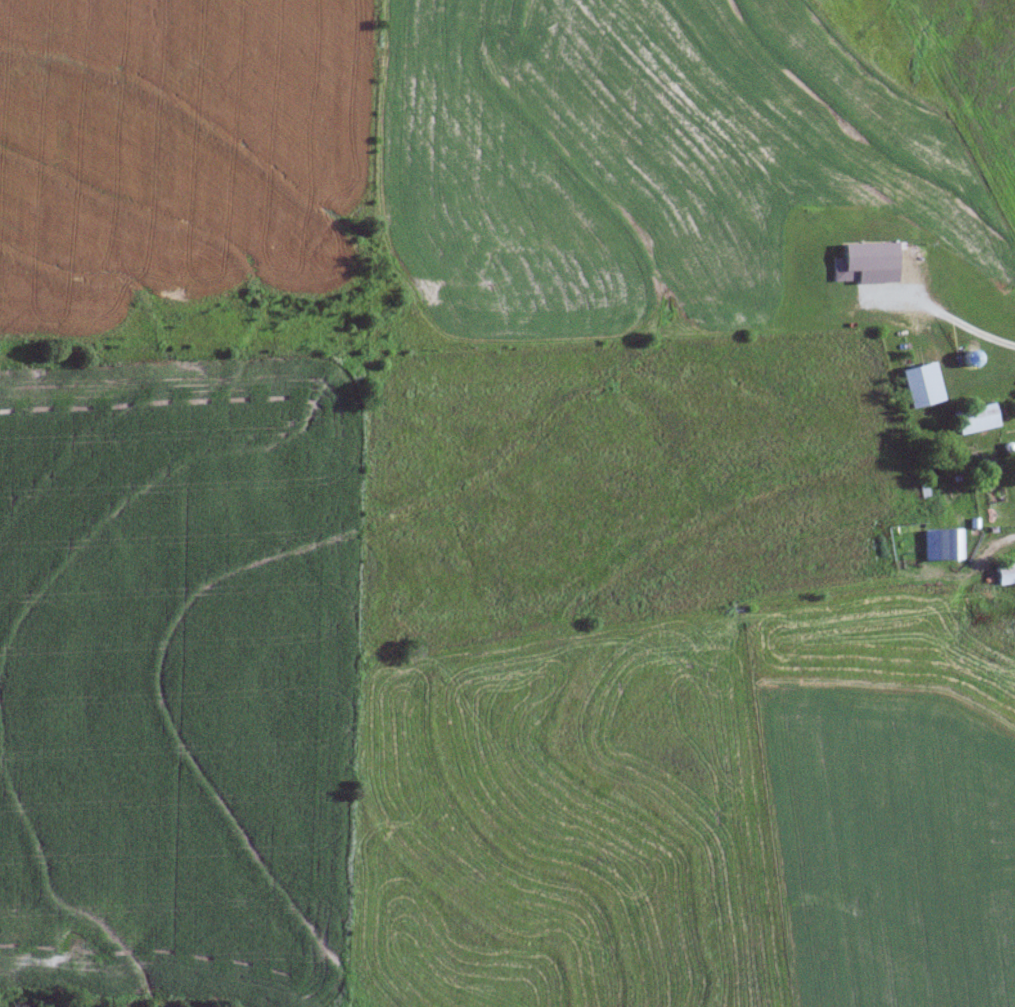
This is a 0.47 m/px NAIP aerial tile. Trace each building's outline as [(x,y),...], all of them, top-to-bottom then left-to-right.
[(935,364),(901,372),(910,410),(944,402),(935,364)] [(998,428),(993,404),(953,414),(958,437),(998,428)] [(960,532),(924,532),(924,562),(960,562),(960,532)] [(995,566),(997,585),(1014,584),(1014,564),(995,566)]
